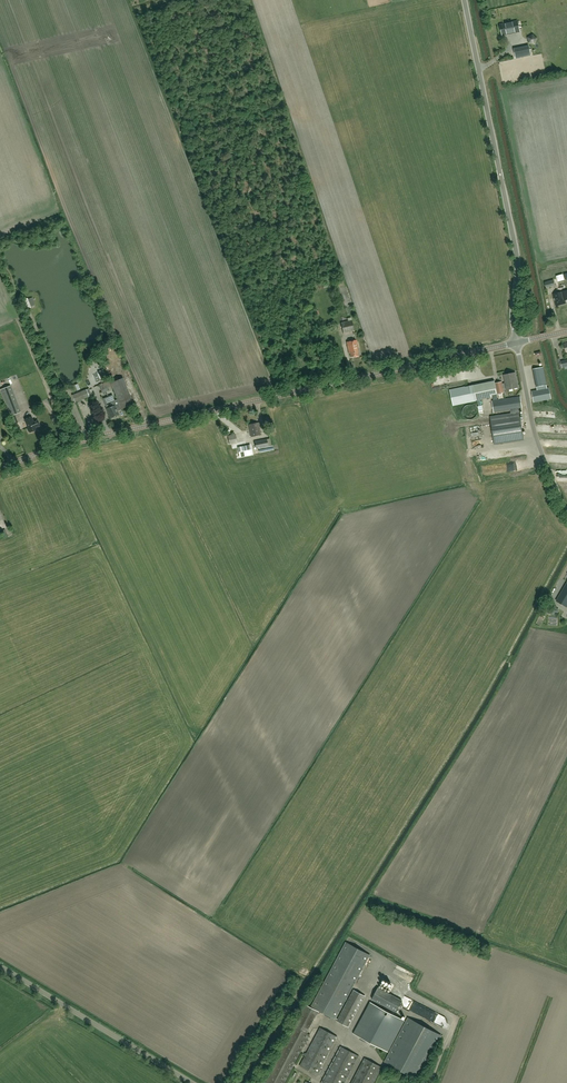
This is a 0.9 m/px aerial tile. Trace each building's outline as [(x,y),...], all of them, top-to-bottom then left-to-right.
[(500,25),(503,35),(519,32),(517,22),(500,25)] [(530,55),(529,47),(514,50),(516,58),(530,55)] [(556,287),(556,286),(559,285),(557,279),(554,280),(545,282),(546,289),(556,287)] [(52,290),(54,297),(64,293),(61,287),(52,290)] [(556,306),(566,303),(563,292),(553,294),(556,306)] [(352,320),(351,320),(351,318),(347,318),(348,321),(341,323),(343,333),(354,331),(352,320)] [(350,357),(358,356),(357,349),(358,348),(356,340),(346,342),(348,354),(349,353),(350,357)] [(538,387),(548,385),(544,367),(534,369),(538,387)] [(507,390),(518,387),(515,372),(504,375),(507,390)] [(108,377),(109,381),(110,380),(112,386),(117,399),(121,408),(121,409),(134,404),(123,378),(115,381),(112,375),(108,377)] [(110,380),(109,381),(99,384),(101,390),(112,386),(110,380)] [(495,381),(473,385),(450,390),(453,405),(493,397),(492,395),(504,392),(502,381),(495,383),(495,381)] [(81,384),(71,388),(72,392),(83,387),(81,384)] [(0,390),(10,416),(19,412),(9,387),(0,390)] [(535,402),(552,399),(550,388),(533,391),(535,402)] [(89,389),(72,395),(75,402),(92,396),(89,389)] [(117,399),(115,400),(112,395),(103,399),(107,409),(111,418),(119,415),(117,411),(122,410),(121,409),(121,408),(117,399)] [(520,396),(492,401),(494,414),(522,409),(520,396)] [(477,414),(477,412),(477,410),(476,409),(475,407),(474,406),(473,405),(471,405),(470,405),(468,405),(466,405),(465,406),(464,407),(463,409),(462,410),(462,412),(462,414),(463,415),(464,417),(465,418),(466,419),(468,419),(469,420),(471,419),(473,419),(474,418),(475,417),(476,415),(477,414)] [(520,413),(489,418),(494,445),(524,441),(520,413)] [(30,432),(37,430),(32,417),(25,420),(28,428),(27,429),(29,432),(30,432)] [(260,427),(259,422),(248,425),(251,436),(260,434),(259,427),(260,427)] [(227,436),(230,445),(238,443),(235,433),(227,436)] [(268,447),(268,446),(272,446),(270,438),(267,439),(254,441),(256,449),(268,447)] [(557,601),(566,607),(566,606),(566,583),(557,601)] [(335,1018),(370,953),(346,941),(311,1005),(335,1018)] [(372,998),(396,1011),(402,999),(378,987),(372,998)] [(349,1025),(365,995),(353,989),(337,1019),(349,1025)] [(415,1000),(411,1008),(417,1012),(422,1003),(415,1000)] [(405,1021),(370,1002),(354,1034),(388,1052),(405,1021)] [(442,1035),(408,1018),(386,1060),(419,1078),(442,1035)] [(320,1068),(337,1036),(320,1027),(300,1065),(317,1074),(318,1073),(319,1074),(322,1069),(320,1068)] [(359,1055),(341,1046),(321,1082),(344,1082),(359,1055)] [(382,1066),(365,1057),(352,1082),(373,1082),(382,1066)]
